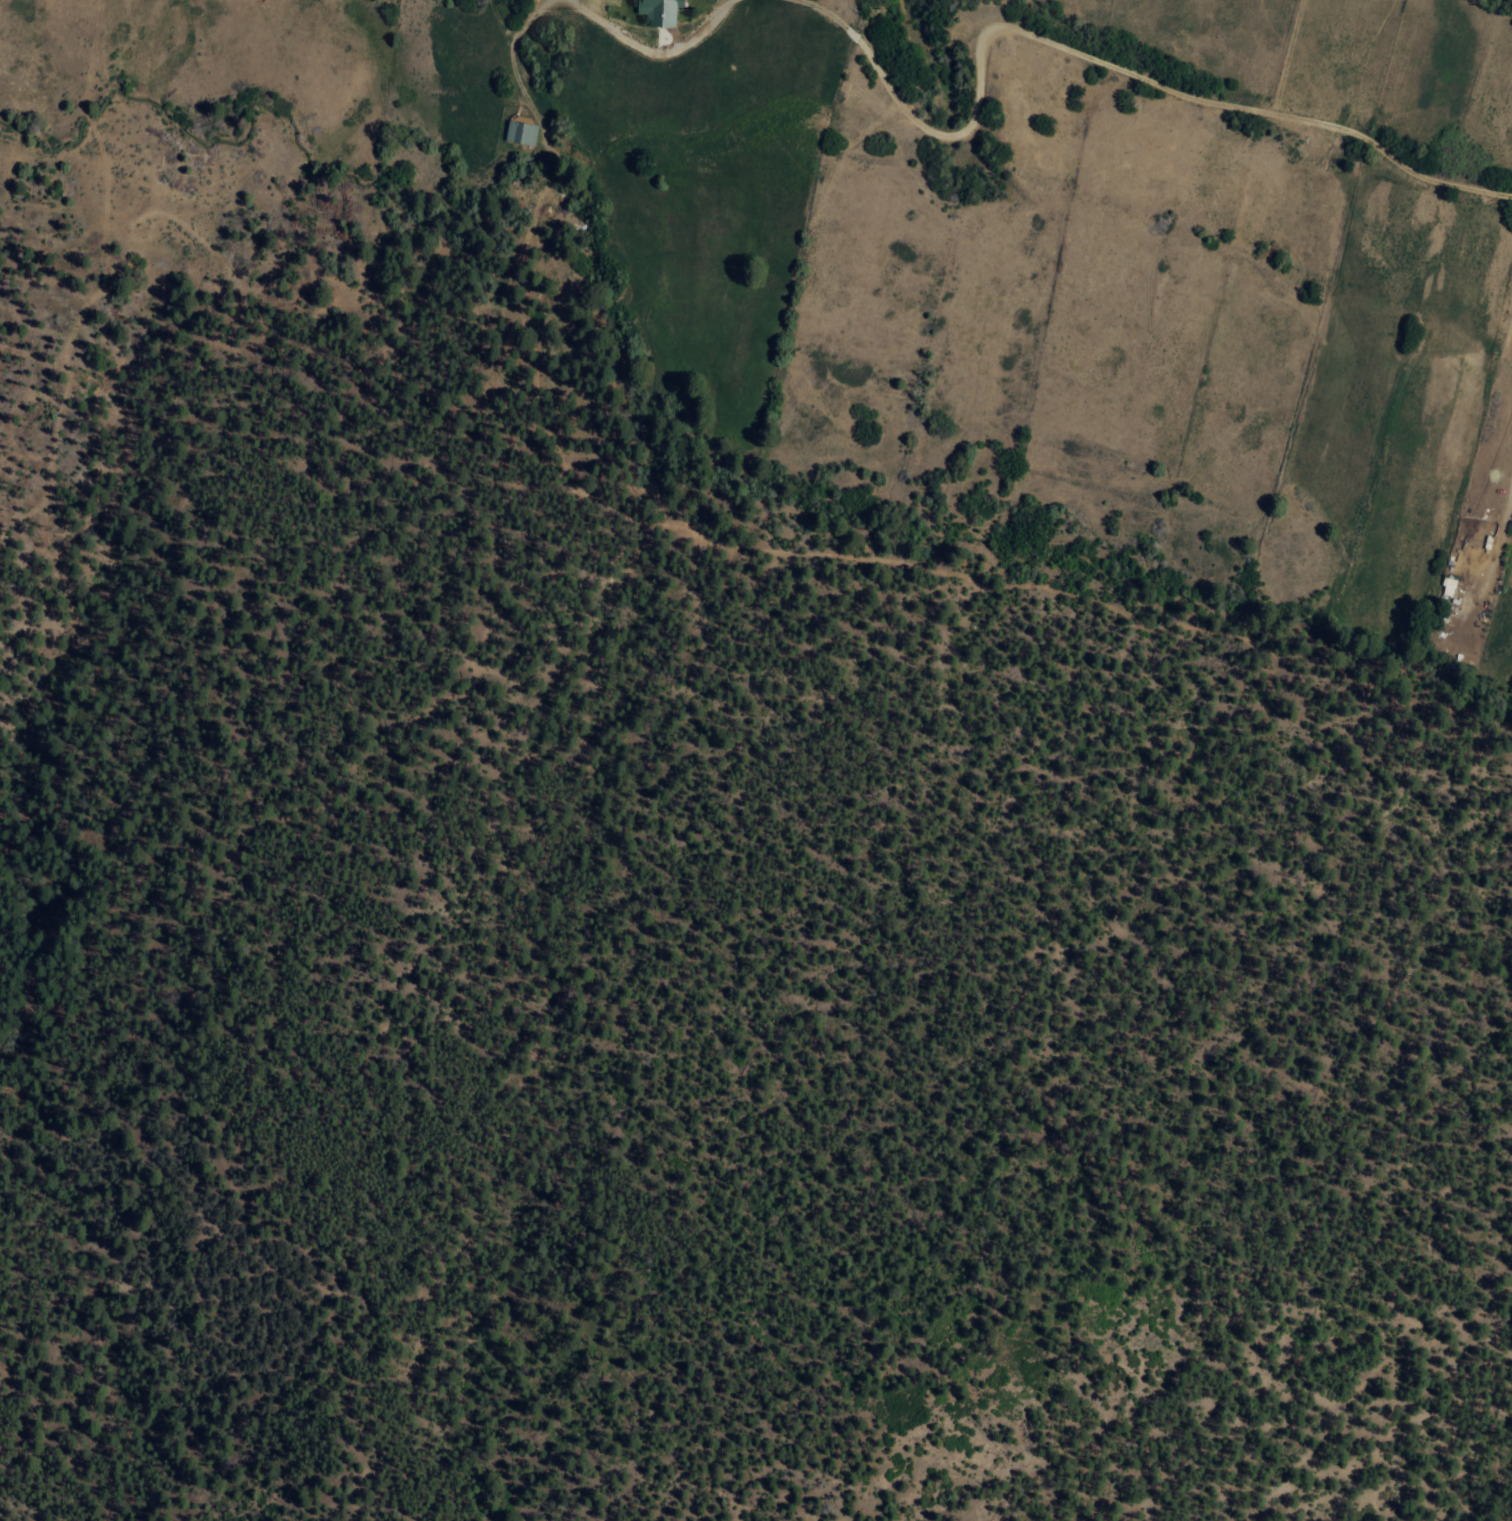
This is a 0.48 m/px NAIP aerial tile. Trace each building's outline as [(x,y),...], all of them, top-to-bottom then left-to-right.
[(683,0),(637,0),(637,13),(647,14),(647,25),(674,27),(675,7),(683,7),(683,0)] [(505,139),(534,145),(538,125),(509,119),(505,139)]
